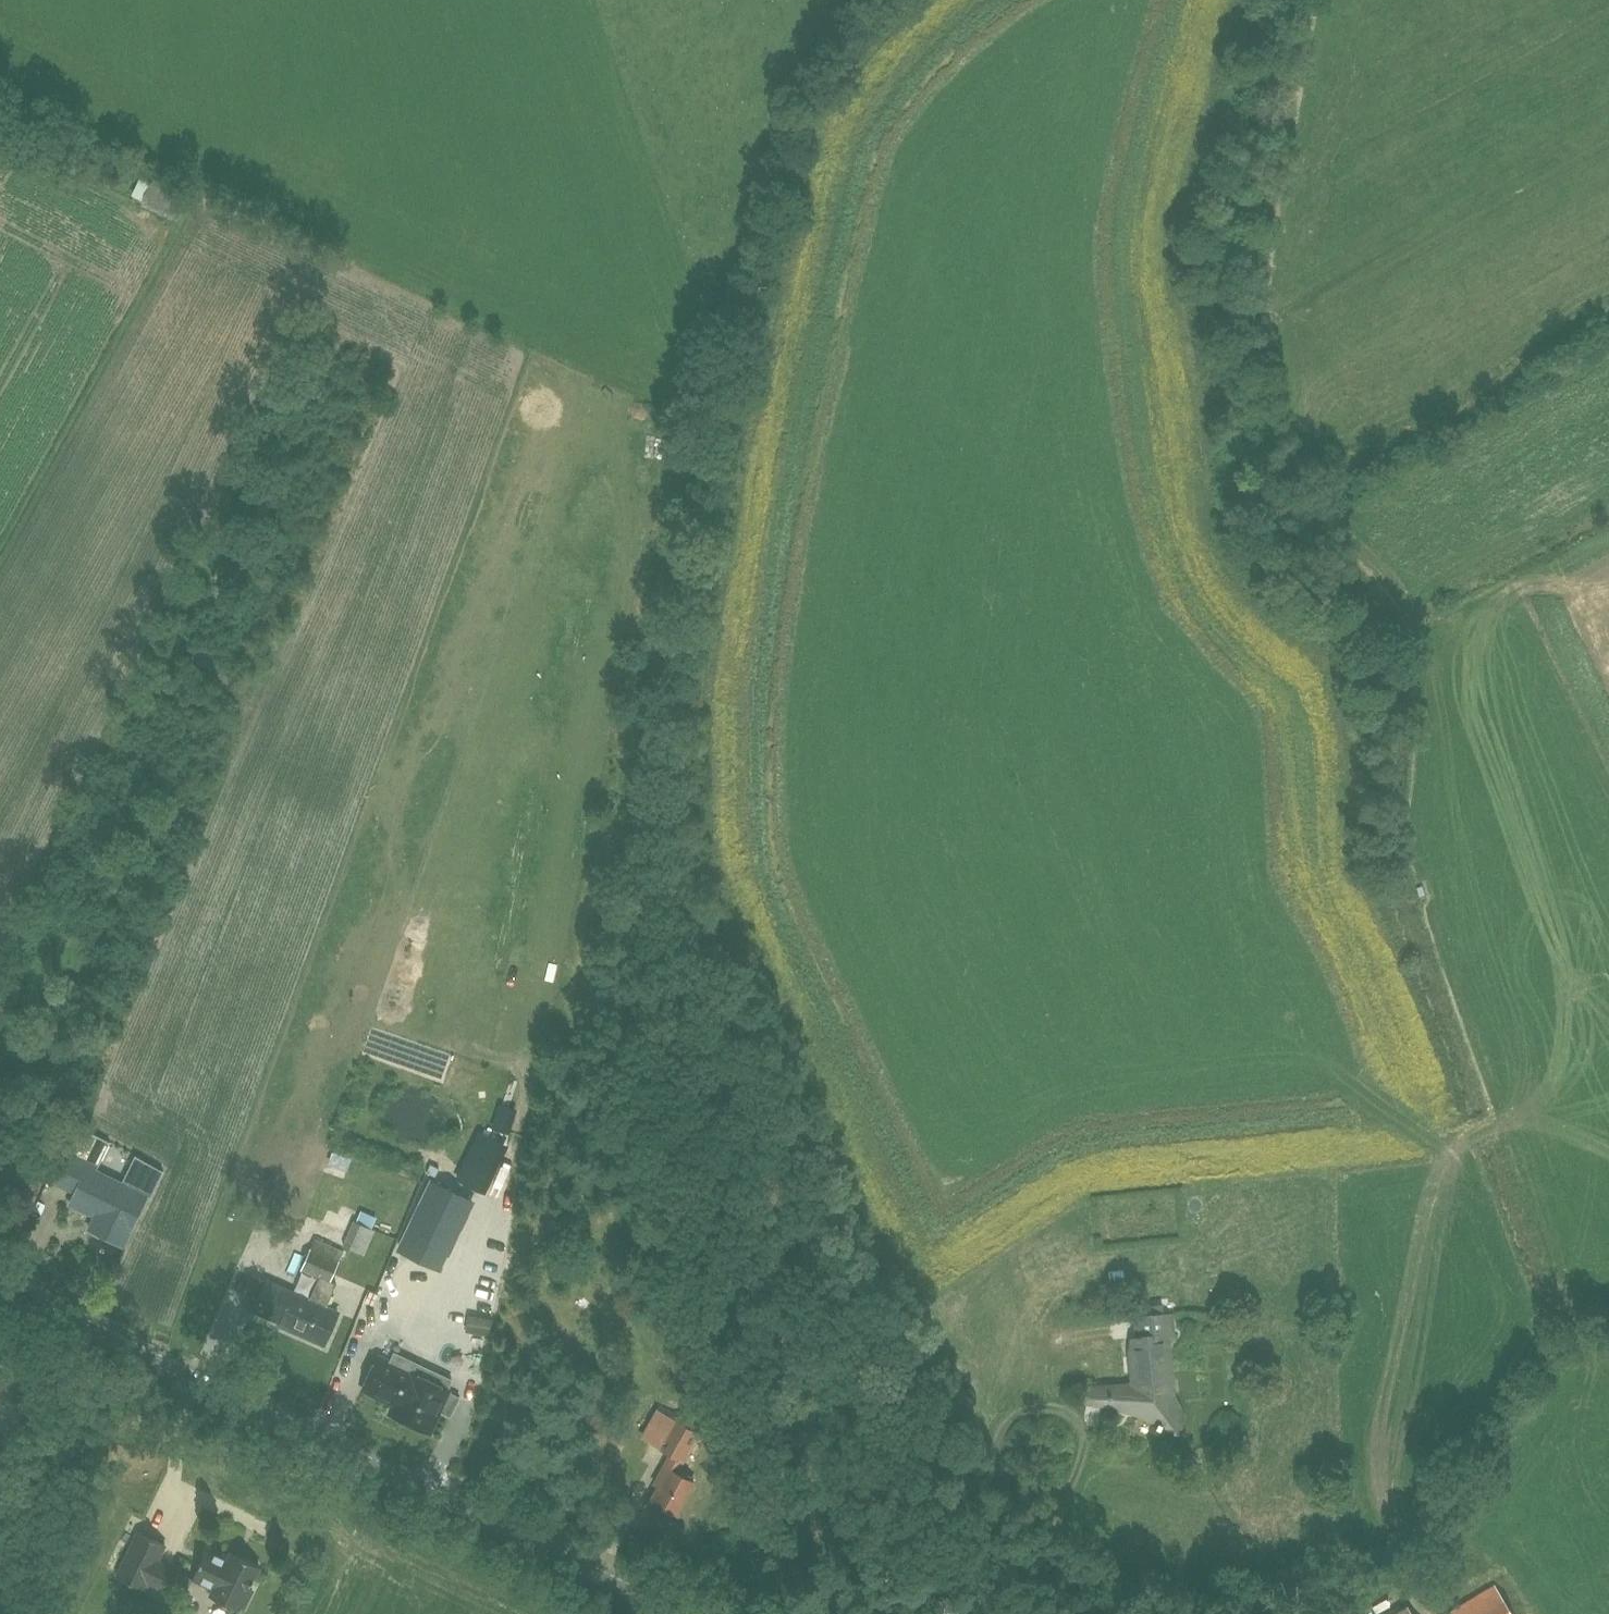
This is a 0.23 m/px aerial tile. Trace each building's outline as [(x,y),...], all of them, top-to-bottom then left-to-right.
[(188,198),(142,176),(133,194),(144,199),(142,202),(178,219),(188,198)] [(67,1164),(57,1184),(76,1193),(71,1204),(96,1216),(90,1229),(124,1245),(148,1195),(97,1171),(109,1142),(81,1129),(68,1158),(66,1163),(67,1164)] [(67,1164),(66,1163),(59,1160),(49,1180),(57,1184),(67,1164)] [(457,1179),(477,1188),(485,1172),(465,1163),(457,1179)] [(432,1182),(399,1250),(438,1269),(471,1201),(432,1182)] [(648,1211),(636,1216),(642,1232),(655,1226),(648,1211)] [(365,1255),(376,1230),(355,1221),(343,1246),(365,1255)] [(331,1280),(344,1252),(316,1239),(303,1270),(320,1277),(309,1300),(295,1293),(295,1294),(253,1276),(245,1295),(259,1301),(254,1312),(282,1324),(281,1325),(325,1345),(339,1313),(326,1307),(337,1282),(331,1280)] [(354,1265),(351,1278),(378,1285),(381,1272),(354,1265)] [(463,1303),(435,1366),(471,1383),(500,1320),(463,1303)] [(1182,1438),(1183,1437),(1173,1424),(1178,1411),(1171,1396),(1167,1355),(1169,1354),(1167,1337),(1172,1337),(1170,1315),(1137,1319),(1139,1339),(1133,1340),(1135,1357),(1132,1358),(1135,1385),(1124,1386),(1121,1390),(1105,1391),(1103,1404),(1119,1407),(1119,1404),(1135,1407),(1137,1411),(1167,1426),(1172,1425),(1182,1438)] [(440,1412),(451,1417),(460,1398),(449,1392),(450,1391),(448,1390),(453,1380),(395,1352),(391,1362),(379,1357),(364,1388),(396,1404),(391,1414),(430,1432),(440,1412)] [(575,1382),(577,1371),(560,1367),(558,1378),(575,1382)] [(677,1473),(699,1433),(673,1419),(659,1446),(672,1454),(656,1484),(660,1485),(652,1500),(677,1513),(694,1482),(677,1473)] [(157,1561),(165,1544),(139,1531),(117,1576),(143,1589),(146,1583),(162,1591),(173,1568),(157,1561)] [(208,1548),(193,1578),(214,1588),(211,1595),(238,1609),(240,1605),(245,1607),(253,1590),(249,1588),(259,1566),(232,1552),(229,1558),(208,1548)] [(1495,1585),(1449,1613),(1513,1613),(1495,1585)] [(1407,1606),(1393,1613),(1412,1613),(1407,1606)]
